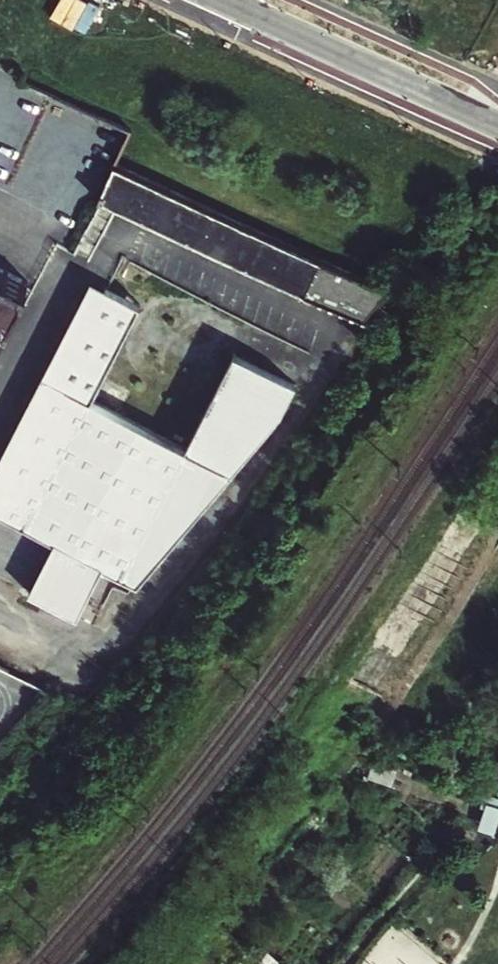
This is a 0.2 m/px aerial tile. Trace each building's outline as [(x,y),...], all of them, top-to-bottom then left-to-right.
[(142,219),(306,296),(322,260),(116,166),(101,199),(101,200),(142,219)] [(362,321),(388,291),(363,280),(334,266),(322,260),(306,296),(362,321)] [(29,280),(0,266),(0,336),(29,280)] [(108,286),(92,278),(0,457),(0,495),(49,400),(108,286)] [(100,565),(136,583),(276,421),(296,385),(234,352),(184,446),(93,397),(141,303),(108,286),(49,400),(0,495),(0,513),(52,540),(100,565)] [(452,605),(462,609),(497,548),(497,533),(493,530),(452,605)] [(100,565),(52,540),(27,589),(75,614),(100,565)]
